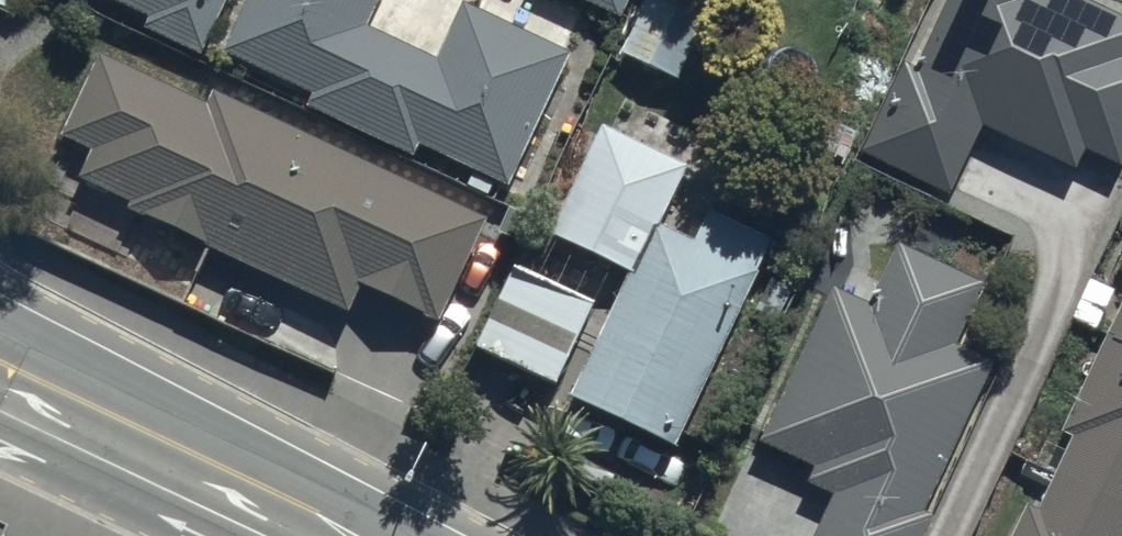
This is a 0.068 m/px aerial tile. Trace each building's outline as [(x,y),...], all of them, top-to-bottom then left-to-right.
[(150,28),(146,36),(200,59),(225,0),(85,0),(150,28)] [(220,60),(311,102),(305,116),(413,167),(419,153),(508,194),(568,65),(458,14),(433,67),(367,37),(384,0),(248,0),(220,60)] [(625,26),(636,0),(569,0),(625,26)] [(676,89),(715,9),(698,0),(649,0),(619,62),(676,89)] [(905,75),(896,70),(854,157),(946,202),(983,128),(1076,174),(1087,153),(1115,167),(1121,154),(1121,29),(1063,0),(942,0),(905,75)] [(141,224),(125,260),(193,290),(208,255),(349,318),(360,293),(438,328),(484,225),(207,101),(203,111),(98,64),(62,145),(95,159),(83,187),(81,190),(125,210),(123,215),(141,224)] [(566,404),(676,456),(773,250),(708,220),(694,250),(661,235),(688,177),(602,135),(549,247),(623,283),(566,404)] [(899,248),(870,308),(832,289),(754,443),(816,474),(808,489),(838,504),(822,535),(928,535),(936,521),(927,516),(997,375),(952,352),(983,290),(899,248)] [(516,273),(475,357),(556,396),(597,313),(516,273)] [(1060,441),(1072,446),(1038,522),(1026,516),(1017,535),(1121,535),(1121,303),(1060,441)]
